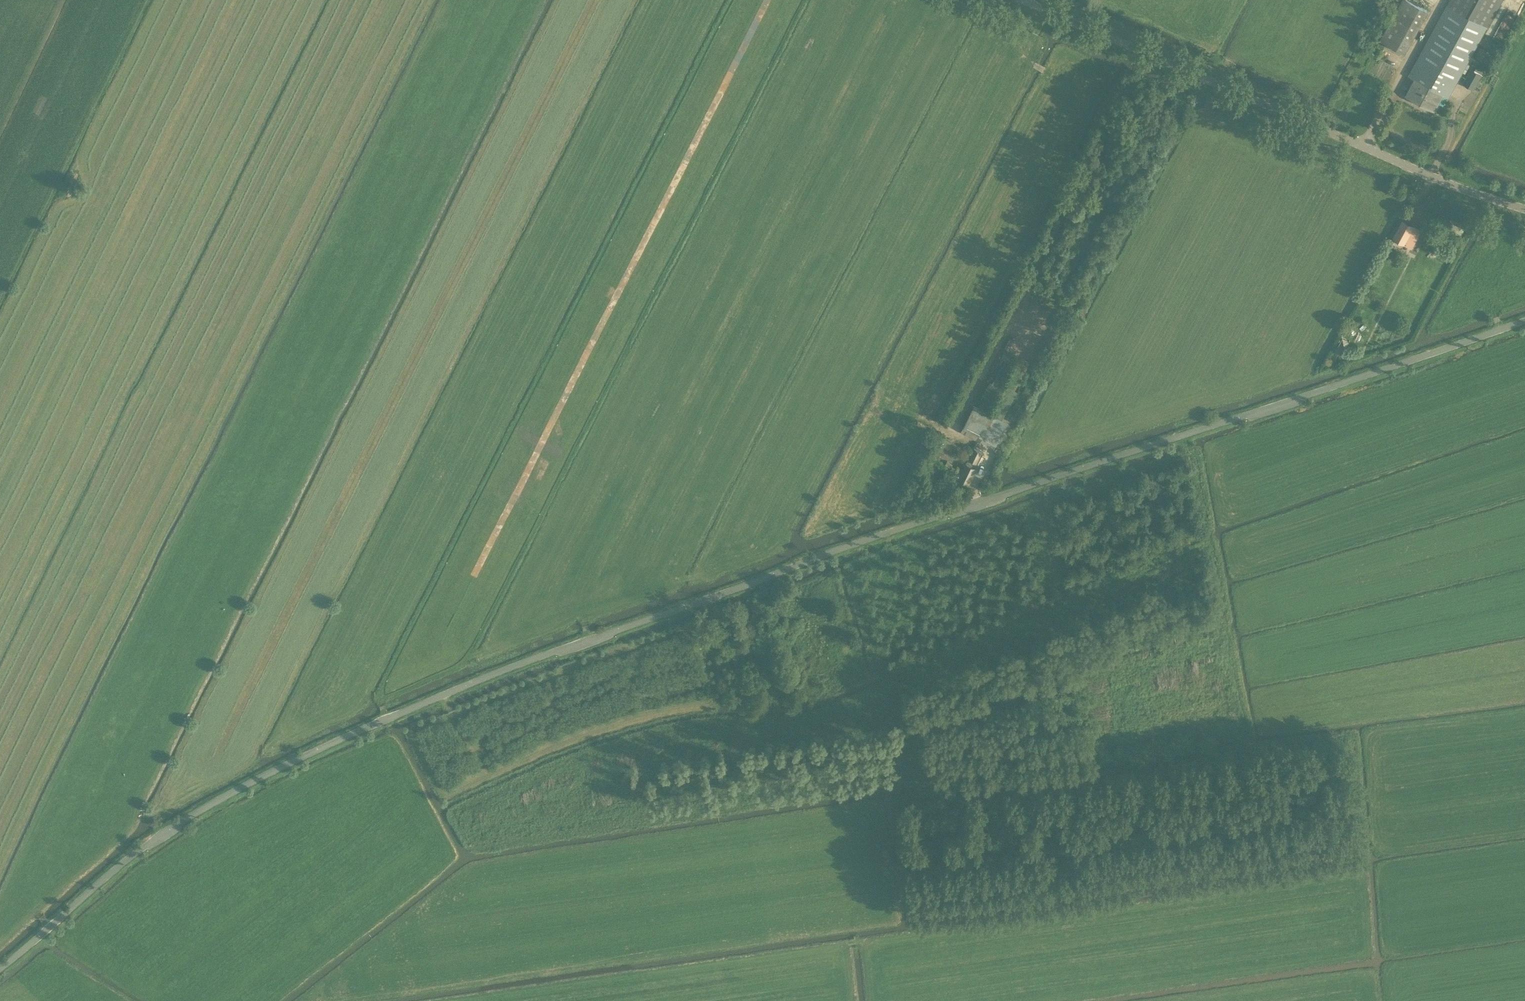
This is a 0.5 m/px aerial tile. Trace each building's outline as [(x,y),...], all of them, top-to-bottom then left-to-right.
[(1428,11),(1407,0),(1401,0),(1380,40),(1404,53),(1428,11)] [(1409,76),(1414,78),(1405,95),(1434,110),(1443,94),(1449,97),(1487,27),(1502,0),(1450,0),(1409,76)] [(1473,88),(1480,74),(1470,69),(1462,83),(1473,88)] [(1404,220),(1394,238),(1411,247),(1420,229),(1404,220)] [(1461,235),(1464,228),(1451,222),(1448,230),(1461,235)] [(1013,353),(1019,341),(1016,339),(1009,351),(1013,353)] [(1017,392),(1010,389),(1025,360),(1022,359),(992,416),(974,406),(963,427),(995,444),(1006,423),(1002,420),(1017,392)] [(967,463),(966,462),(958,477),(969,482),(978,463),(977,463),(981,453),(974,449),(969,459),(967,463)] [(756,624),(761,609),(754,606),(749,622),(756,624)]
